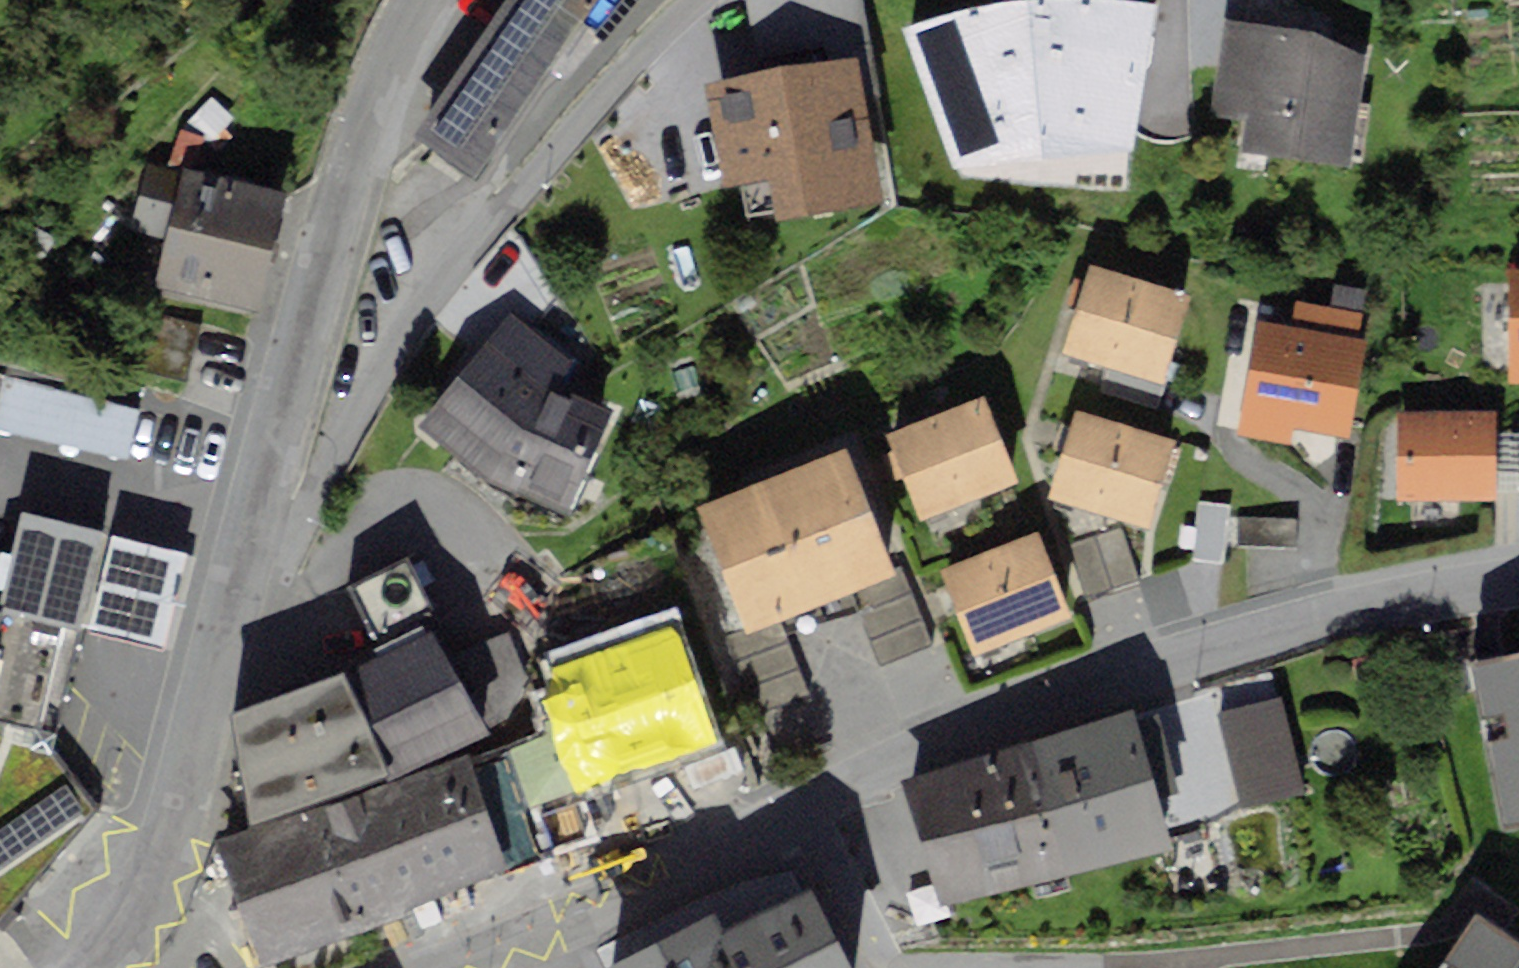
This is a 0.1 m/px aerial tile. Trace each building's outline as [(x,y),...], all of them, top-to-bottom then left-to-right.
[(412,127),(474,172),(547,73),(559,83),(620,0),(505,0),(412,127)] [(1359,55),(1312,32),(1227,22),(1217,114),(1240,117),(1236,148),(1347,160),(1359,55)] [(800,66),(704,82),(721,186),(739,183),(745,220),(877,198),(854,58),(800,66)] [(288,187),(185,161),(181,177),(146,169),(134,219),(169,228),(132,374),(181,386),(202,301),(255,314),(271,254),(288,187)] [(1186,296),(1089,266),(1079,298),(1062,353),(1110,368),(1158,383),(1186,296)] [(1510,268),(1508,384),(1518,384),(1518,268),(1510,268)] [(1356,314),(1295,303),(1290,328),(1256,321),(1249,359),(1236,432),(1289,441),(1292,424),(1342,433),(1359,343),(1351,342),(1356,314)] [(568,368),(573,355),(513,308),(461,374),(420,425),(486,477),(569,516),(610,410),(591,400),(568,368)] [(1158,383),(1110,368),(1101,393),(1156,411),(1164,385),(1158,383)] [(981,399),(886,435),(898,467),(917,518),(1013,482),(981,399)] [(1170,439),(1075,409),(1064,442),(1047,496),(1141,527),(1170,439)] [(1490,414),(1396,413),(1395,497),(1488,499),(1489,449),(1490,414)] [(761,481),(693,506),(740,628),(891,572),(845,449),(761,481)] [(1231,504),(1199,501),(1192,563),(1224,566),(1231,504)] [(102,530),(20,511),(4,582),(0,581),(0,920),(1,921),(99,803),(46,748),(65,673),(102,530)] [(1293,519),(1235,519),(1235,545),(1292,546),(1293,519)] [(1118,529),(1070,546),(1087,595),(1136,578),(1118,529)] [(190,553),(113,534),(88,637),(166,656),(190,553)] [(1035,534),(939,568),(951,602),(969,651),(1065,617),(1035,534)] [(339,677),(383,776),(464,742),(482,734),(401,565),(345,591),(377,661),(339,677)] [(670,621),(546,665),(561,709),(587,782),(626,770),(710,743),(670,621)] [(243,827),(383,776),(339,677),(292,695),(230,720),(243,827)] [(1280,699),(1218,713),(1239,805),(1302,790),(1280,699)] [(1023,734),(1026,747),(1064,875),(1169,845),(1142,754),(1127,704),(1023,734)] [(587,782),(561,709),(536,718),(541,733),(469,759),(507,864),(590,835),(572,787),(587,782)] [(243,827),(213,838),(235,899),(256,956),(507,864),(469,759),(464,742),(383,776),(243,827)] [(1026,747),(903,782),(924,855),(940,911),(1064,875),(1026,747)] [(602,967),(849,967),(807,884),(723,927),(715,910),(708,914),(602,967)]
